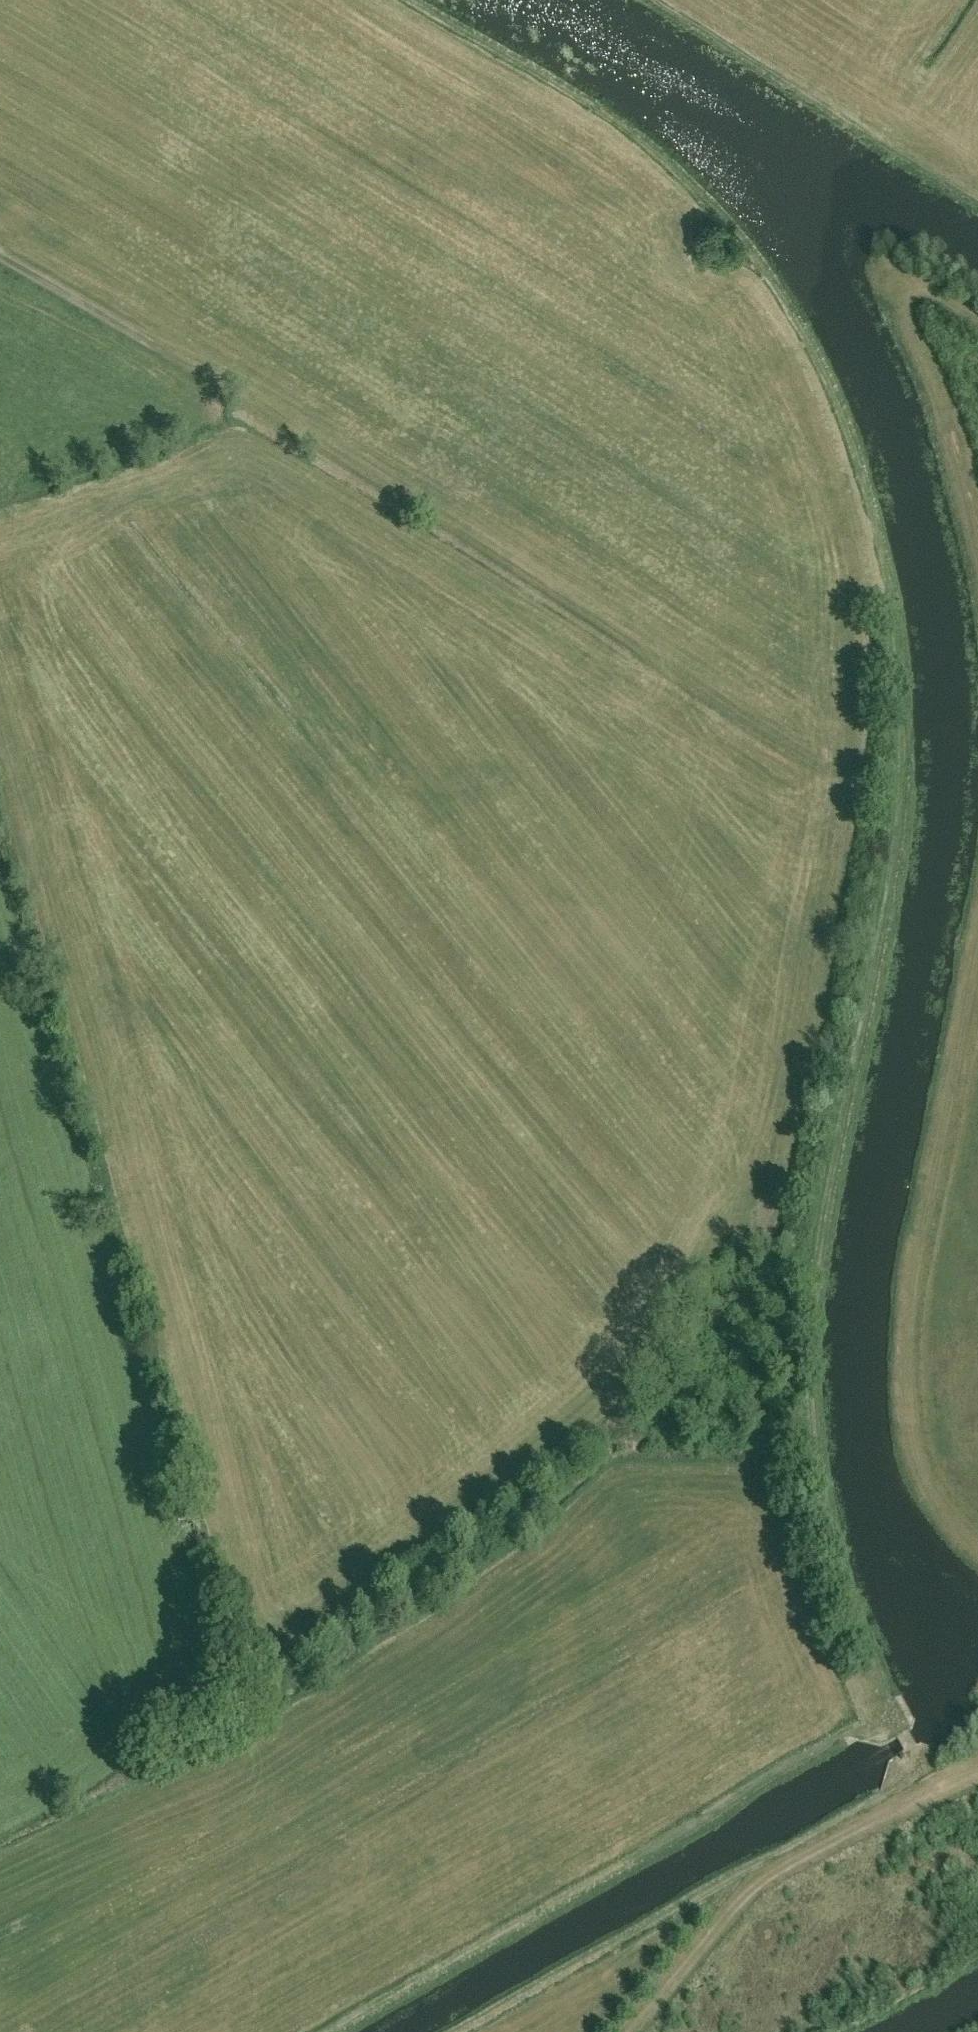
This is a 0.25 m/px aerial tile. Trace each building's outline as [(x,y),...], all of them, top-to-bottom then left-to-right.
[(907,1757),(900,1760),(903,1765),(909,1762),(907,1757)]
